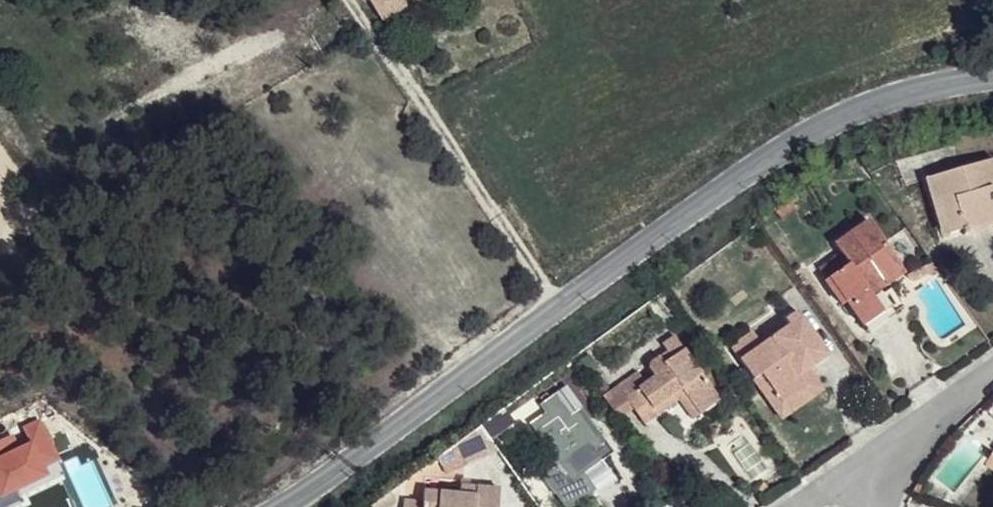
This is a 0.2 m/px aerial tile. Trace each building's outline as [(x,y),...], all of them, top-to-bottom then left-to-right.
[(404,0),(368,0),(382,22),(406,4),(404,0)] [(922,172),(929,202),(937,199),(945,227),(959,224),(992,213),(992,154),(992,152),(922,172)] [(959,224),(962,233),(992,223),(992,213),(959,224)] [(900,275),(864,224),(831,253),(839,271),(830,278),(845,305),(861,330),(878,315),(866,294),(873,287),(879,283),(887,287),(900,275)] [(845,305),(830,278),(821,285),(836,311),(845,305)] [(894,316),(873,287),(866,294),(878,315),(861,330),(867,338),(894,316)] [(830,360),(810,333),(797,339),(788,329),(760,349),(752,337),(736,351),(760,386),(766,385),(785,409),(805,393),(803,382),(810,376),(830,360)] [(680,396),(697,420),(725,397),(680,334),(668,342),(673,349),(651,364),(658,373),(648,380),(640,369),(619,384),(649,427),(662,417),(658,411),(680,396)] [(821,399),(810,376),(803,382),(805,393),(785,409),(766,385),(760,386),(787,425),(821,399)] [(573,420),(557,403),(536,415),(545,430),(536,436),(543,448),(553,440),(570,466),(551,479),(561,498),(604,470),(598,459),(611,450),(586,412),(573,420)] [(18,489),(50,474),(46,465),(59,458),(39,417),(22,426),(23,432),(0,442),(0,506),(8,506),(22,500),(18,489)] [(616,459),(611,450),(598,459),(604,470),(616,459)] [(469,492),(468,504),(422,502),(422,506),(499,506),(500,496),(469,492)]
